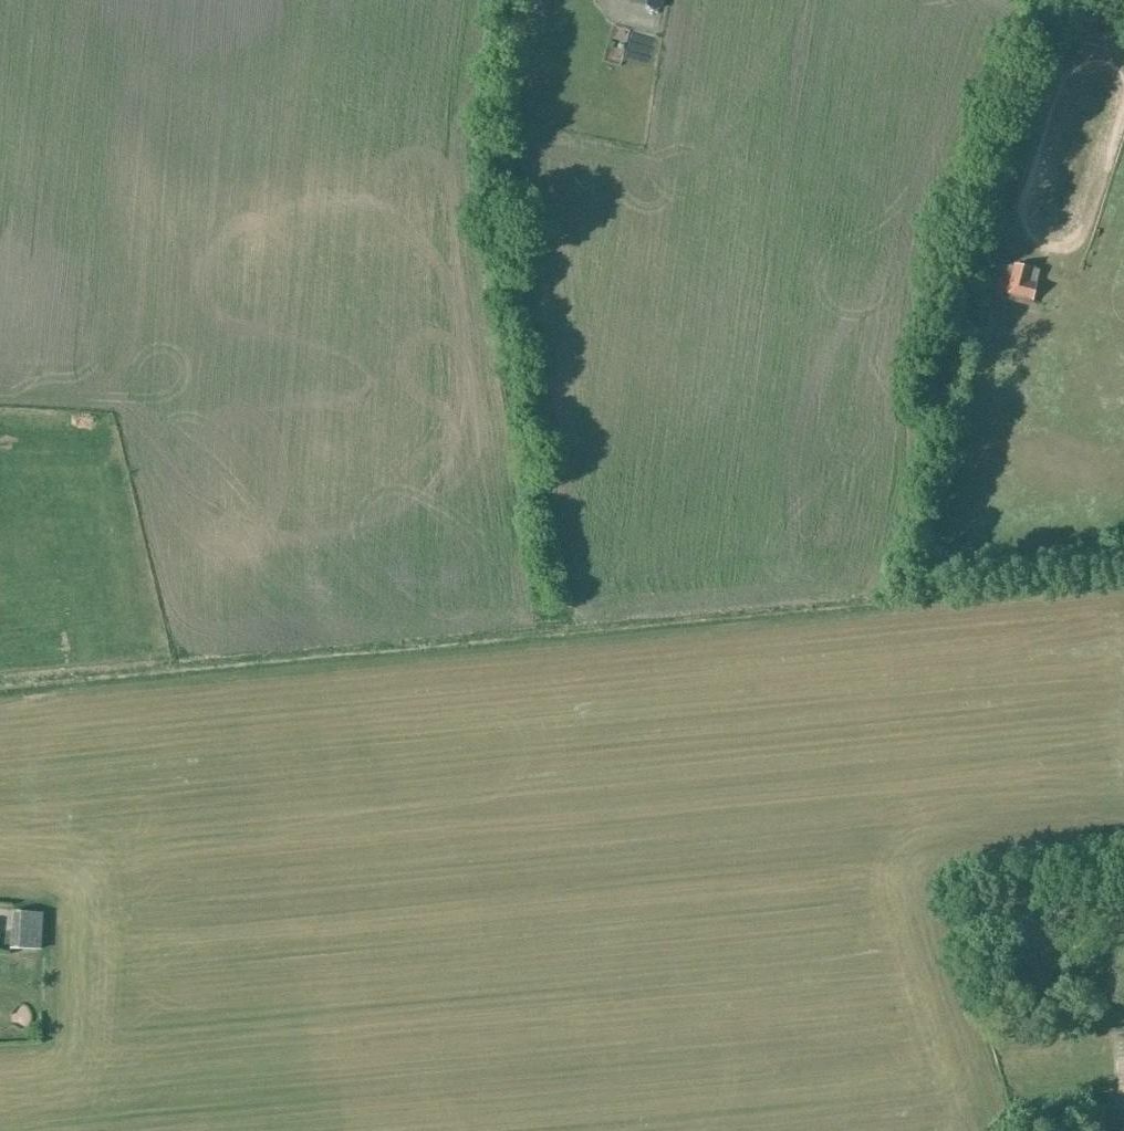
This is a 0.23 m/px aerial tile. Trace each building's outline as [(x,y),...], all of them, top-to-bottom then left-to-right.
[(627,6),(661,11),(663,0),(628,0),(627,6)] [(697,17),(699,0),(689,0),(687,16),(697,17)] [(1014,265),(1006,295),(1031,303),(1037,284),(1030,282),(1032,270),(1014,265)] [(39,913),(14,911),(11,948),(36,950),(39,913)]
